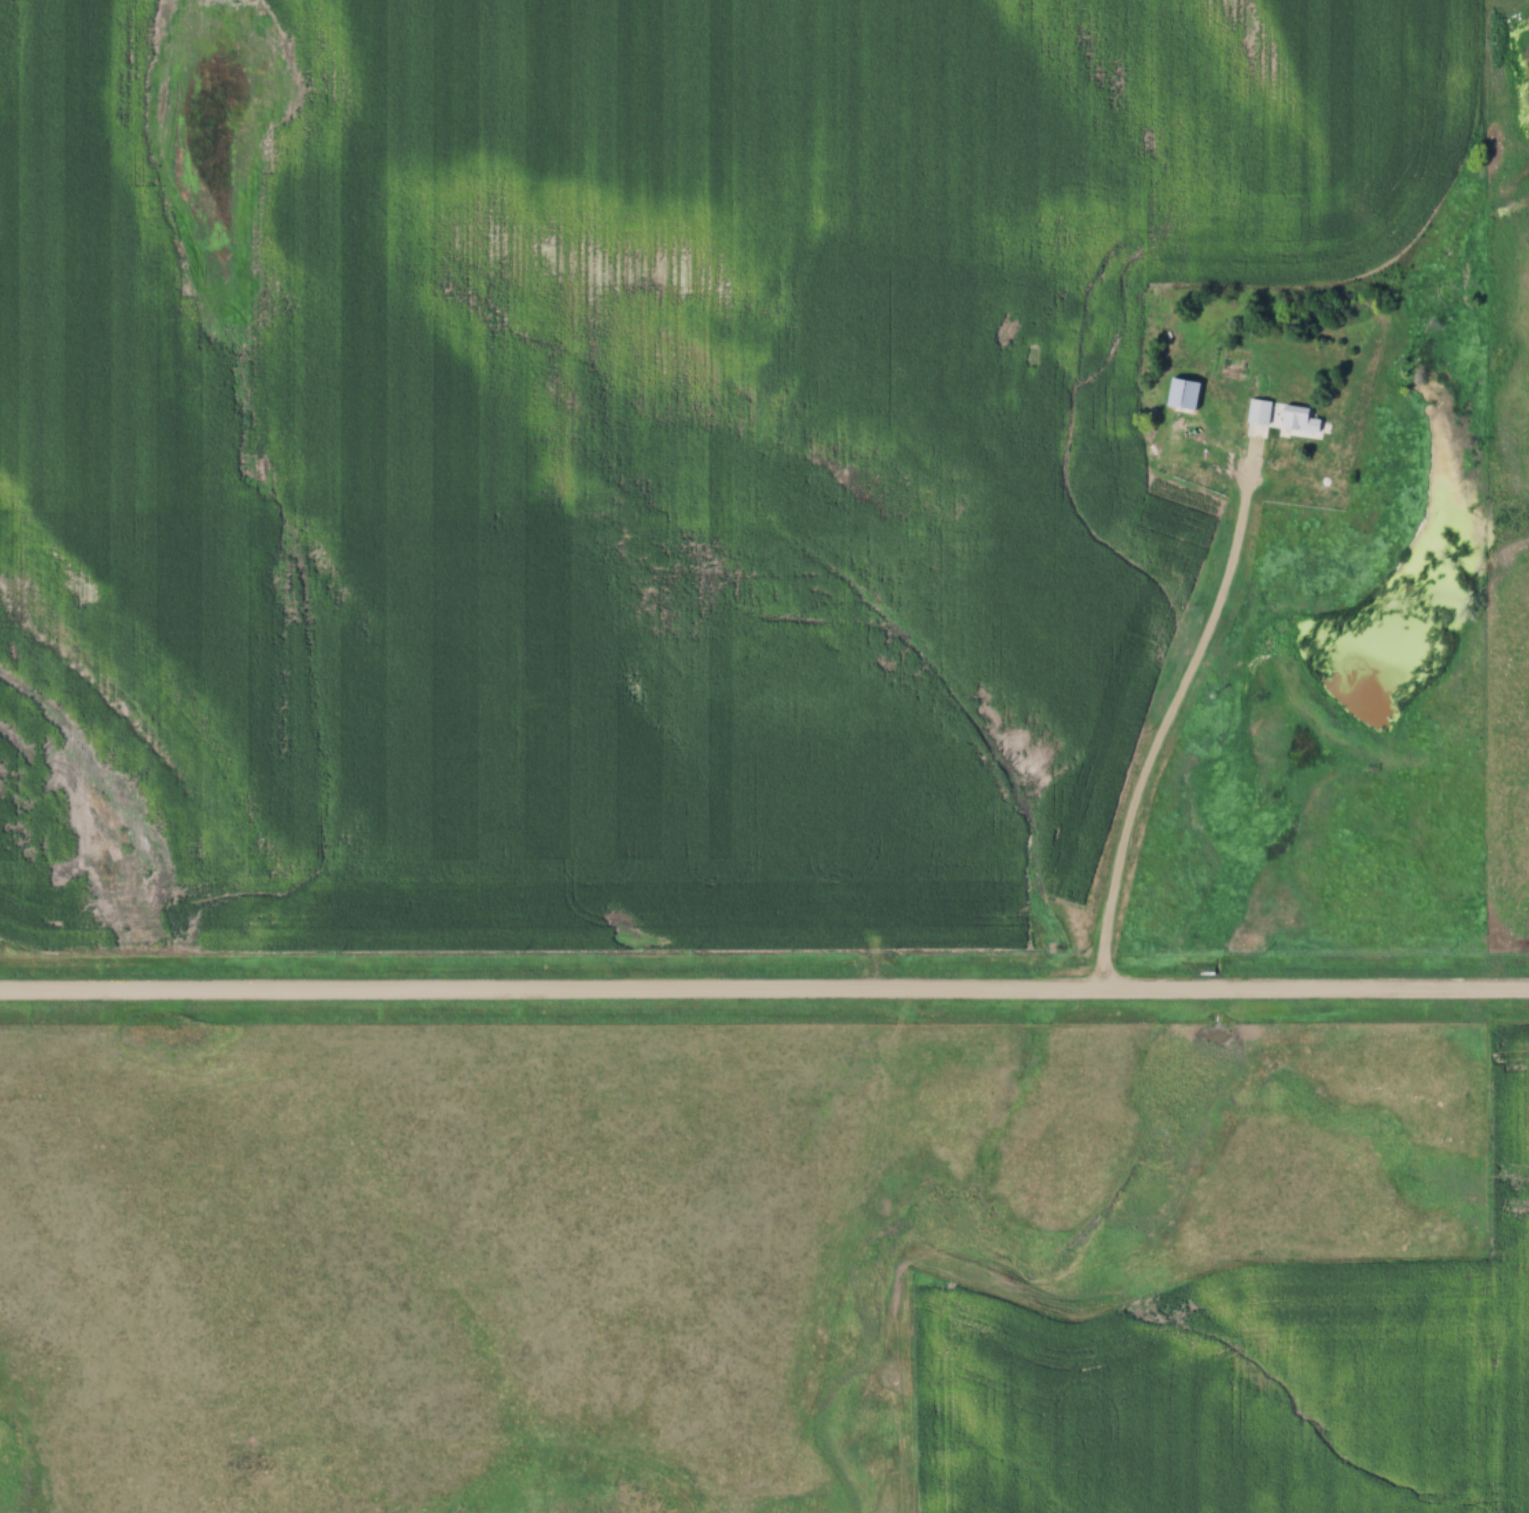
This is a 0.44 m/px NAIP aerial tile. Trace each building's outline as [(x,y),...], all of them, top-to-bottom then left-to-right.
[(1200,382),(1171,377),(1165,405),(1194,411),(1200,382)] [(1309,407),(1250,399),(1246,424),(1278,428),(1278,434),(1318,440),(1321,418),(1308,416),(1309,407)]
